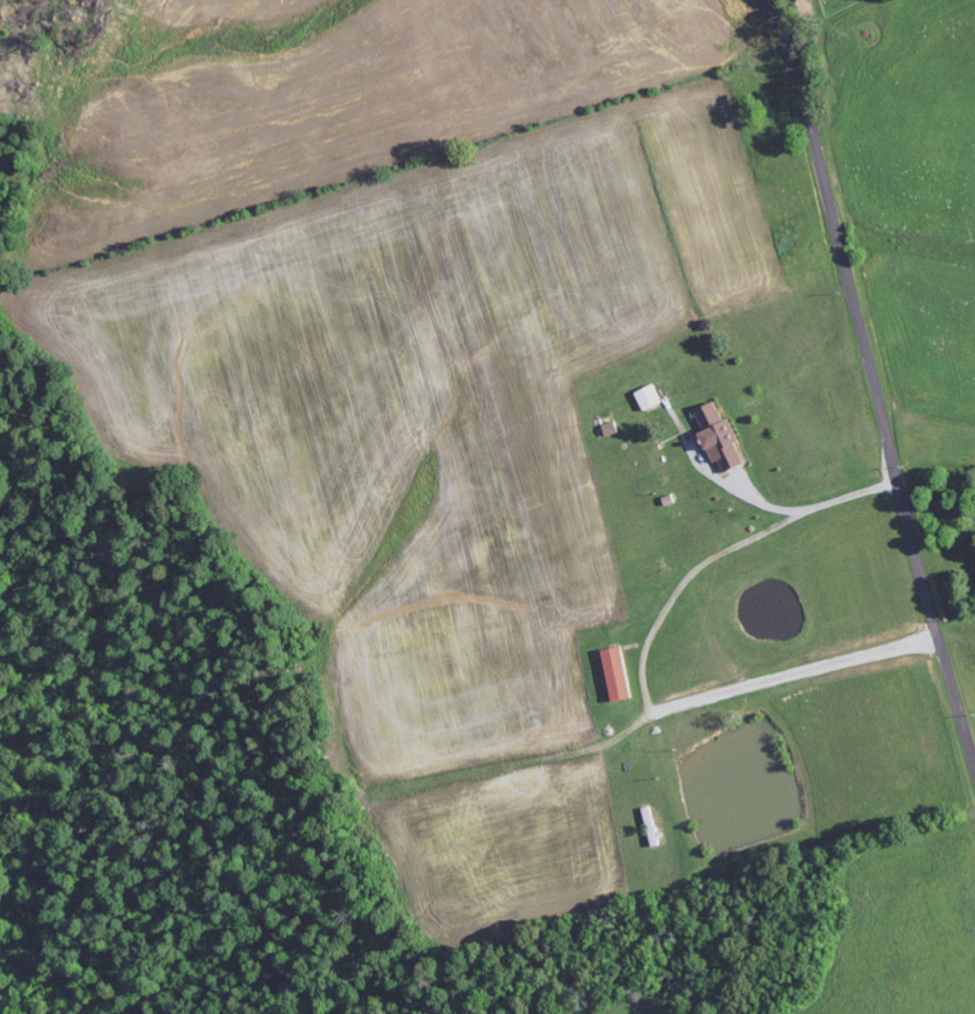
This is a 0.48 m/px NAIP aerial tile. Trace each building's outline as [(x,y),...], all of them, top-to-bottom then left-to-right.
[(645,411),(665,403),(657,385),(637,393),(645,411)] [(729,473),(749,464),(739,444),(744,442),(733,418),(727,421),(719,402),(696,412),(719,463),(723,461),(729,473)] [(636,698),(625,647),(606,651),(618,702),(636,698)]
